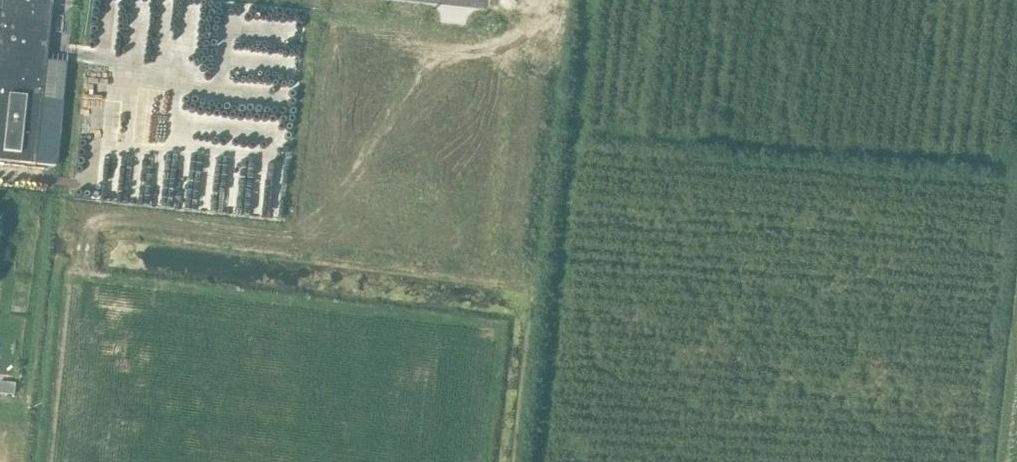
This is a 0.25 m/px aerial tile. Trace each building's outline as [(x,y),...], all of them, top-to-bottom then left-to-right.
[(55,168),(62,102),(41,100),(52,0),(50,0),(0,0),(0,162),(55,168)] [(0,382),(0,393),(13,395),(15,383),(0,382)]
